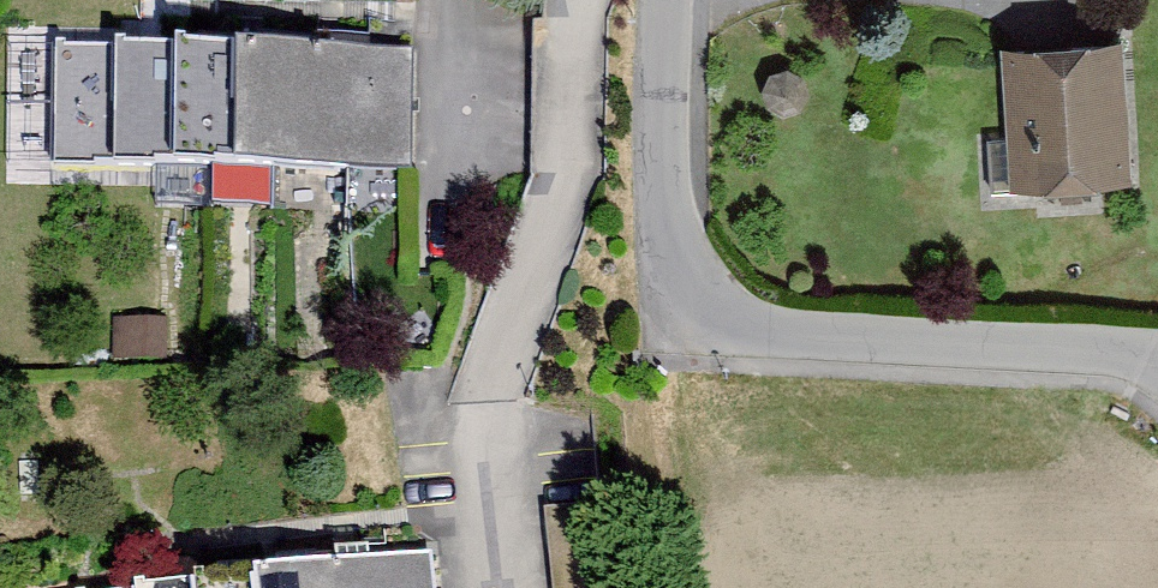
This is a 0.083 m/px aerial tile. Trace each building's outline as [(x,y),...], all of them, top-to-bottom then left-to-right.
[(17,165),(410,171),(412,50),(19,44),(17,165)] [(1122,45),(1003,51),(1010,197),(1130,190),(1122,45)] [(427,552),(80,587),(431,587),(427,552)]
